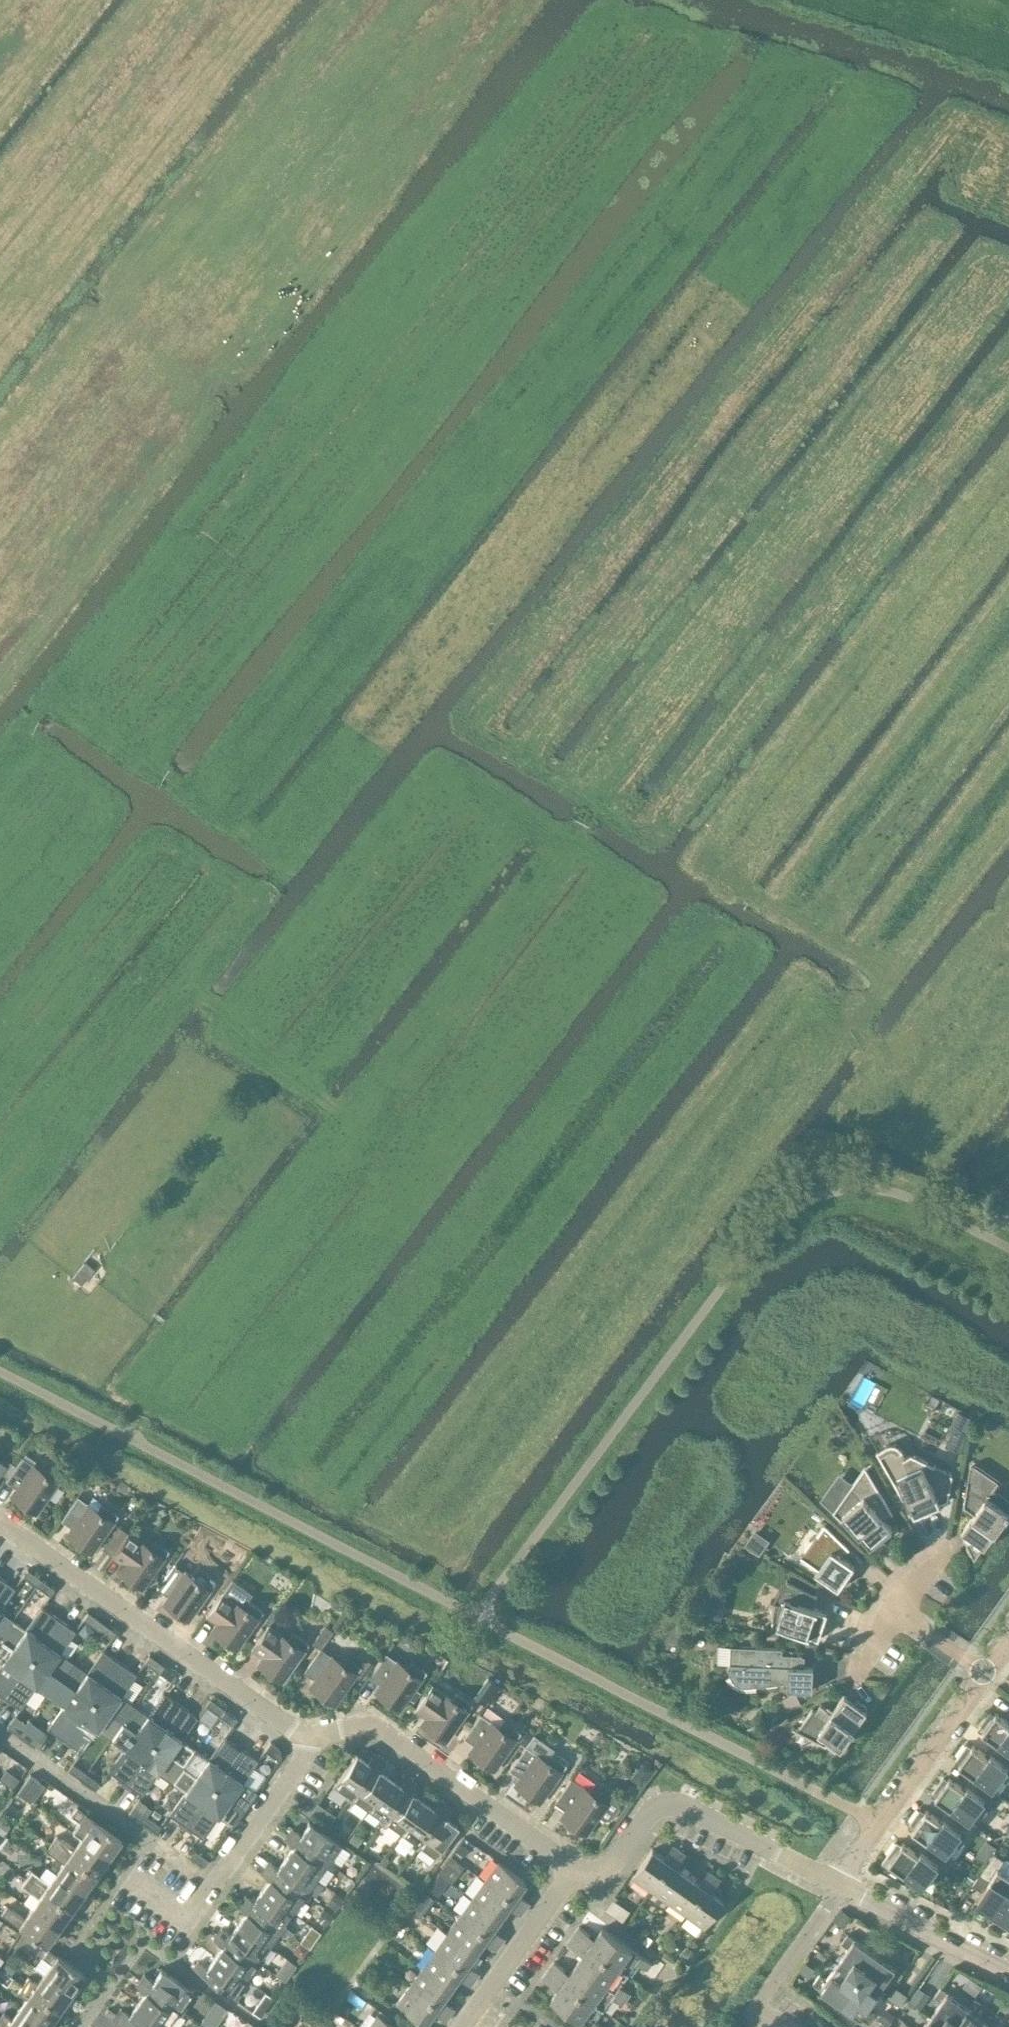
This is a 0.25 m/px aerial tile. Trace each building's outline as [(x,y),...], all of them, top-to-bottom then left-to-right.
[(94,1269),(84,1260),(71,1276),(81,1285),(94,1269)] [(979,1428),(983,1421),(974,1416),(971,1424),(979,1428)] [(949,1433),(959,1439),(967,1424),(957,1418),(949,1433)] [(954,1472),(925,1459),(911,1452),(905,1455),(900,1447),(898,1445),(895,1443),(893,1443),(891,1443),(888,1443),(876,1450),(891,1476),(907,1506),(908,1505),(914,1516),(940,1504),(936,1495),(950,1491),(954,1472)] [(5,1480),(15,1487),(10,1494),(35,1512),(62,1475),(46,1464),(42,1469),(33,1463),(35,1460),(25,1452),(22,1456),(5,1480)] [(891,1510),(867,1470),(865,1464),(853,1483),(834,1510),(852,1527),(854,1526),(871,1545),(891,1528),(881,1516),(891,1510)] [(960,1529),(962,1532),(968,1544),(967,1545),(967,1547),(967,1548),(968,1550),(969,1551),(970,1552),(971,1553),(972,1554),(974,1558),(975,1556),(983,1546),(984,1546),(1008,1513),(1008,1510),(988,1496),(999,1481),(975,1465),(975,1464),(973,1464),(972,1464),(970,1465),(969,1468),(967,1482),(963,1505),(974,1512),(962,1529),(961,1528),(960,1529)] [(60,1519),(70,1527),(65,1534),(91,1552),(117,1514),(101,1503),(98,1509),(87,1501),(86,1502),(77,1495),(60,1519)] [(55,1524),(46,1517),(39,1526),(48,1533),(55,1524)] [(838,1588),(854,1564),(842,1556),(849,1547),(824,1523),(801,1555),(817,1567),(814,1571),(838,1588)] [(110,1556),(121,1564),(117,1570),(141,1587),(168,1550),(152,1539),(148,1544),(128,1530),(110,1556)] [(754,1535),(748,1545),(759,1552),(765,1542),(754,1535)] [(156,1587),(167,1595),(162,1602),(187,1620),(214,1583),(198,1571),(194,1577),(183,1569),(182,1570),(173,1563),(156,1587)] [(22,1575),(36,1585),(41,1579),(26,1569),(22,1575)] [(14,1587),(0,1577),(0,1607),(14,1587)] [(54,1588),(41,1579),(36,1585),(49,1595),(54,1588)] [(771,1625),(772,1627),(770,1626),(770,1628),(799,1633),(800,1630),(818,1636),(827,1610),(813,1605),(817,1596),(817,1595),(787,1579),(786,1580),(788,1581),(786,1582),(784,1583),(783,1584),(781,1585),(779,1587),(778,1589),(777,1590),(776,1592),(775,1594),(774,1596),(774,1598),(774,1600),(771,1600),(771,1601),(775,1602),(774,1604),(773,1606),(772,1607),(771,1609),(771,1611),(770,1613),(770,1615),(770,1617),(770,1619),(770,1621),(771,1623),(771,1625)] [(205,1616),(215,1623),(210,1630),(236,1648),(262,1611),(246,1600),(243,1605),(232,1597),(231,1598),(222,1592),(205,1616)] [(12,1619),(0,1636),(31,1657),(58,1619),(41,1606),(25,1628),(12,1619)] [(0,1636),(12,1619),(0,1610),(0,1636)] [(82,1618),(97,1629),(101,1622),(87,1611),(82,1618)] [(58,1619),(31,1657),(61,1679),(73,1662),(59,1652),(75,1630),(58,1619)] [(115,1632),(101,1622),(97,1629),(110,1638),(115,1632)] [(250,1649),(261,1657),(257,1663),(281,1681),(308,1643),(292,1632),(288,1637),(268,1623),(250,1649)] [(3,1696),(31,1657),(0,1636),(0,1661),(1,1662),(0,1663),(0,1695),(3,1696)] [(320,1647),(323,1642),(316,1637),(312,1643),(319,1648),(320,1647)] [(782,1647),(730,1645),(729,1671),(729,1674),(731,1676),(734,1681),(737,1683),(741,1685),(745,1686),(749,1685),(787,1680),(787,1688),(812,1689),(813,1666),(801,1666),(802,1654),(782,1653),(782,1647)] [(303,1671),(313,1678),(308,1685),(334,1703),(354,1675),(361,1680),(372,1663),(367,1659),(361,1661),(358,1665),(344,1655),(341,1660),(330,1652),(329,1654),(320,1647),(319,1648),(303,1671)] [(73,1662),(61,1679),(91,1700),(119,1662),(102,1650),(86,1671),(73,1662)] [(368,1676),(378,1684),(373,1690),(399,1709),(407,1697),(413,1701),(420,1692),(414,1688),(426,1671),(410,1659),(406,1665),(395,1657),(394,1659),(385,1652),(368,1676)] [(143,1662),(157,1672),(162,1665),(148,1655),(143,1662)] [(3,1696),(19,1708),(35,1686),(49,1696),(61,1679),(31,1657),(3,1696)] [(119,1662),(91,1700),(122,1722),(134,1705),(120,1695),(136,1674),(119,1662)] [(176,1675),(162,1665),(157,1672),(171,1681),(176,1675)] [(46,1727),(63,1739),(91,1700),(61,1679),(49,1696),(62,1705),(46,1727)] [(413,1708),(424,1715),(419,1723),(445,1741),(471,1703),(455,1692),(451,1697),(441,1690),(440,1691),(430,1684),(413,1708)] [(473,1697),(484,1704),(489,1697),(478,1690),(473,1697)] [(134,1705),(122,1722),(152,1743),(180,1705),(162,1693),(147,1714),(134,1705)] [(841,1744),(865,1710),(862,1707),(863,1706),(857,1701),(856,1702),(844,1694),(831,1713),(820,1705),(814,1712),(811,1710),(798,1729),(826,1743),(827,1741),(835,1746),(838,1742),(841,1744)] [(204,1705),(218,1715),(223,1708),(209,1698),(204,1705)] [(91,1700),(63,1739),(80,1752),(96,1729),(110,1739),(122,1722),(91,1700)] [(180,1705),(152,1743),(183,1765),(194,1748),(181,1739),(196,1717),(180,1705)] [(236,1718),(223,1708),(218,1715),(232,1725),(236,1718)] [(996,1741),(1008,1751),(1008,1721),(996,1711),(993,1714),(989,1712),(977,1728),(996,1741)] [(462,1737),(473,1744),(468,1751),(493,1769),(520,1732),(504,1721),(500,1726),(489,1718),(488,1720),(479,1713),(462,1737)] [(6,1726),(21,1736),(25,1729),(28,1724),(15,1714),(6,1726)] [(107,1770),(124,1783),(152,1743),(122,1722),(110,1739),(123,1748),(107,1770)] [(21,1736),(34,1746),(38,1739),(25,1729),(21,1736)] [(518,1742),(524,1746),(525,1745),(532,1735),(526,1731),(518,1742)] [(194,1748),(183,1765),(213,1787),(240,1748),(223,1736),(207,1758),(194,1748)] [(264,1749),(278,1760),(280,1756),(279,1748),(270,1741),(264,1749)] [(973,1774),(999,1793),(1000,1792),(993,1788),(1001,1777),(1007,1781),(1008,1779),(1008,1751),(996,1741),(987,1754),(972,1744),(970,1747),(966,1744),(954,1761),(973,1774)] [(152,1743),(124,1783),(141,1794),(156,1773),(170,1782),(171,1782),(183,1765),(152,1743)] [(508,1769),(518,1777),(513,1783),(539,1802),(565,1764),(550,1753),(546,1758),(535,1751),(534,1752),(525,1745),(524,1746),(508,1769)] [(240,1748),(213,1787),(244,1808),(255,1792),(241,1782),(257,1760),(240,1748)] [(347,1794),(344,1798),(348,1801),(379,1757),(373,1753),(367,1761),(355,1753),(333,1784),(347,1794)] [(379,1757),(348,1801),(351,1803),(354,1800),(367,1809),(390,1777),(378,1769),(384,1761),(379,1757)] [(67,1769),(81,1779),(86,1773),(72,1763),(67,1769)] [(637,1769),(638,1775),(642,1777),(647,1776),(649,1772),(648,1766),(644,1764),(639,1765),(637,1769)] [(167,1813),(185,1826),(185,1825),(195,1812),(213,1787),(183,1765),(171,1782),(170,1782),(183,1791),(167,1813)] [(12,1788),(18,1779),(5,1769),(0,1777),(0,1779),(12,1788)] [(30,1773),(17,1791),(31,1802),(41,1789),(36,1785),(39,1780),(30,1773)] [(81,1779),(95,1789),(99,1782),(86,1773),(81,1779)] [(931,1793),(949,1806),(976,1825),(976,1824),(970,1820),(978,1809),(984,1814),(999,1793),(973,1774),(963,1787),(949,1776),(947,1779),(943,1776),(931,1793)] [(390,1777),(367,1809),(379,1818),(377,1822),(381,1825),(412,1781),(406,1776),(400,1785),(390,1777)] [(553,1801),(564,1808),(558,1816),(584,1835),(598,1815),(603,1819),(609,1818),(617,1806),(617,1801),(595,1786),(591,1791),(580,1783),(579,1784),(570,1778),(553,1801)] [(412,1781),(381,1825),(385,1827),(387,1824),(400,1833),(423,1801),(412,1793),(417,1784),(412,1781)] [(185,1825),(185,1826),(202,1838),(217,1816),(231,1826),(244,1808),(213,1787),(195,1812),(185,1825)] [(423,1801),(400,1833),(412,1842),(410,1845),(414,1848),(415,1847),(446,1804),(440,1800),(434,1808),(423,1801)] [(415,1847),(414,1848),(418,1851),(420,1847),(434,1857),(457,1825),(445,1816),(451,1808),(446,1804),(415,1847)] [(72,1830),(108,1856),(120,1838),(76,1806),(70,1815),(78,1821),(72,1830)] [(128,1812),(142,1822),(147,1816),(132,1806),(128,1812)] [(908,1826),(926,1839),(952,1858),(953,1857),(947,1852),(954,1842),(961,1846),(976,1825),(949,1806),(940,1819),(926,1809),(924,1812),(920,1809),(908,1826)] [(154,1810),(152,1813),(157,1818),(160,1814),(154,1810)] [(147,1816),(142,1822),(155,1832),(160,1825),(147,1816)] [(0,1819),(0,1833),(3,1835),(9,1825),(0,1819)] [(288,1833),(331,1864),(334,1860),(331,1858),(340,1845),(308,1822),(300,1834),(292,1827),(288,1833)] [(51,1842),(95,1874),(108,1856),(72,1830),(71,1830),(80,1836),(73,1846),(56,1834),(50,1842),(51,1842)] [(348,1840),(357,1846),(362,1838),(353,1832),(348,1840)] [(316,1878),(316,1879),(325,1866),(329,1868),(331,1864),(288,1833),(284,1839),(292,1845),(285,1856),(316,1878)] [(937,1879),(952,1858),(926,1839),(917,1852),(902,1841),(900,1844),(896,1841),(881,1862),(900,1875),(902,1872),(923,1886),(931,1874),(937,1879)] [(62,1862),(55,1871),(83,1891),(95,1874),(51,1842),(50,1842),(45,1850),(62,1862)] [(633,1876),(650,1888),(679,1849),(673,1844),(664,1857),(652,1848),(633,1876)] [(188,1855),(203,1866),(208,1859),(193,1848),(188,1855)] [(679,1849),(650,1888),(669,1901),(689,1874),(677,1866),(686,1853),(679,1849)] [(976,1898),(982,1902),(981,1904),(995,1913),(1008,1890),(1008,1873),(999,1867),(1004,1858),(993,1852),(973,1884),(982,1889),(976,1898)] [(307,1897),(308,1897),(310,1894),(307,1891),(316,1879),(316,1878),(285,1856),(277,1867),(268,1861),(264,1866),(307,1897)] [(484,1879),(524,1908),(528,1902),(516,1893),(524,1880),(497,1861),(484,1879)] [(293,1911),(293,1912),(302,1899),(305,1901),(308,1897),(307,1897),(264,1866),(260,1872),(268,1878),(261,1889),(269,1895),(293,1911)] [(689,1874),(669,1901),(687,1914),(715,1874),(708,1869),(699,1882),(689,1874)] [(26,1877),(70,1909),(83,1891),(55,1871),(48,1882),(31,1870),(26,1877)] [(715,1874),(687,1914),(704,1926),(724,1899),(712,1890),(721,1878),(715,1874)] [(37,1897),(30,1906),(58,1926),(70,1909),(26,1877),(20,1885),(37,1897)] [(473,1895),(500,1915),(507,1905),(519,1914),(524,1908),(484,1879),(473,1895)] [(284,1931),(287,1927),(284,1925),(293,1912),(293,1911),(269,1895),(261,1889),(253,1900),(244,1894),(241,1899),(284,1931)] [(995,1913),(1008,1922),(1008,1890),(995,1913)] [(326,1903),(334,1909),(342,1898),(334,1892),(326,1903)] [(428,1908),(434,1898),(425,1892),(418,1901),(428,1908)] [(459,1915),(499,1942),(503,1936),(491,1928),(500,1915),(473,1895),(459,1915)] [(238,1923),(269,1945),(278,1933),(281,1935),(284,1931),(241,1899),(236,1905),(245,1911),(237,1922),(238,1923)] [(0,1913),(27,1932),(35,1938),(45,1944),(58,1926),(30,1906),(23,1917),(6,1905),(0,1913)] [(315,1918),(324,1924),(331,1914),(323,1908),(315,1918)] [(832,1920),(844,1928),(852,1917),(840,1909),(832,1920)] [(446,1933),(474,1952),(481,1941),(494,1950),(499,1942),(459,1915),(446,1933)] [(260,1964),(261,1964),(263,1960),(260,1958),(269,1945),(238,1923),(237,1922),(229,1934),(221,1928),(217,1933),(260,1964)] [(574,1933),(629,1973),(637,1961),(647,1968),(651,1962),(602,1927),(595,1937),(579,1926),(574,1933)] [(640,1931),(636,1936),(642,1940),(647,1934),(643,1931),(640,1931)] [(26,1951),(35,1938),(27,1932),(17,1945),(26,1951)] [(214,1956),(246,1978),(254,1966),(258,1968),(261,1964),(260,1964),(217,1933),(213,1939),(222,1945),(214,1956)] [(434,1949),(474,1978),(478,1972),(466,1963),(474,1952),(446,1933),(434,1949)] [(577,1962),(626,1998),(630,1992),(620,1985),(629,1973),(574,1933),(567,1942),(583,1953),(577,1962)] [(848,1947),(837,1962),(858,1977),(875,1952),(847,1933),(841,1942),(848,1947)] [(305,1934),(300,1941),(309,1948),(314,1941),(305,1934)] [(299,1942),(296,1947),(297,1955),(302,1958),(308,1949),(299,1942)] [(50,1962),(43,1972),(70,1992),(83,1974),(48,1949),(42,1957),(50,1962)] [(421,1968),(449,1987),(457,1975),(469,1984),(474,1978),(434,1949),(421,1968)] [(875,1952),(858,1977),(878,1991),(889,1976),(896,1981),(902,1972),(875,1952)] [(236,1998),(239,1993),(236,1991),(246,1978),(214,1956),(206,1967),(197,1961),(193,1967),(236,1998)] [(549,1968),(604,2007),(612,1997),(622,2004),(626,1998),(577,1962),(570,1972),(554,1961),(549,1968)] [(813,1982),(841,2001),(858,1977),(837,1962),(826,1978),(819,1973),(813,1982)] [(409,1984),(449,2013),(453,2007),(440,1999),(449,1987),(421,1968),(409,1984)] [(592,2026),(604,2026),(595,2020),(604,2007),(549,1968),(542,1977),(558,1988),(551,1998),(592,2026)] [(12,1977),(1,1969),(0,1971),(0,1979),(7,1984),(12,1977)] [(183,2010),(184,2011),(186,2007),(182,2004),(192,1991),(161,1969),(153,1981),(143,1974),(139,1979),(183,2010)] [(22,1984),(58,2009),(70,1992),(43,1972),(35,1982),(27,1976),(22,1984)] [(858,1977),(841,2001),(868,2020),(874,2011),(867,2006),(878,1991),(858,1977)] [(144,1991),(136,2002),(169,2025),(177,2013),(181,2015),(184,2011),(183,2010),(139,1979),(135,1985),(144,1991)] [(24,1997),(18,2007),(46,2026),(58,2009),(22,1984),(16,1991),(24,1997)] [(432,2011),(444,2019),(449,2013),(409,1984),(396,2003),(423,2023),(432,2011)] [(887,1996),(899,2005),(907,1994),(895,1986),(887,1996)] [(947,2026),(953,2026),(968,2006),(940,1986),(934,1995),(941,2000),(930,2015),(947,2026)] [(930,1995),(919,1987),(910,1999),(922,2007),(930,1995)] [(1002,2015),(975,1996),(968,2006),(953,2026),(993,2026),(1002,2015)] [(169,2025),(136,2002),(129,2013),(120,2007),(116,2013),(136,2026),(167,2026),(169,2025)] [(257,2004),(251,2012),(259,2017),(265,2009),(257,2004)] [(9,2026),(45,2026),(46,2026),(18,2007),(10,2017),(2,2011),(0,2015),(0,2020),(9,2026)] [(116,2013),(112,2018),(121,2024),(119,2026),(136,2026),(116,2013)] [(376,2014),(367,2026),(395,2026),(376,2014)] [(912,2026),(913,2025),(897,2014),(888,2026),(913,2026),(912,2026)] [(930,2015),(922,2026),(947,2026),(930,2015)]
